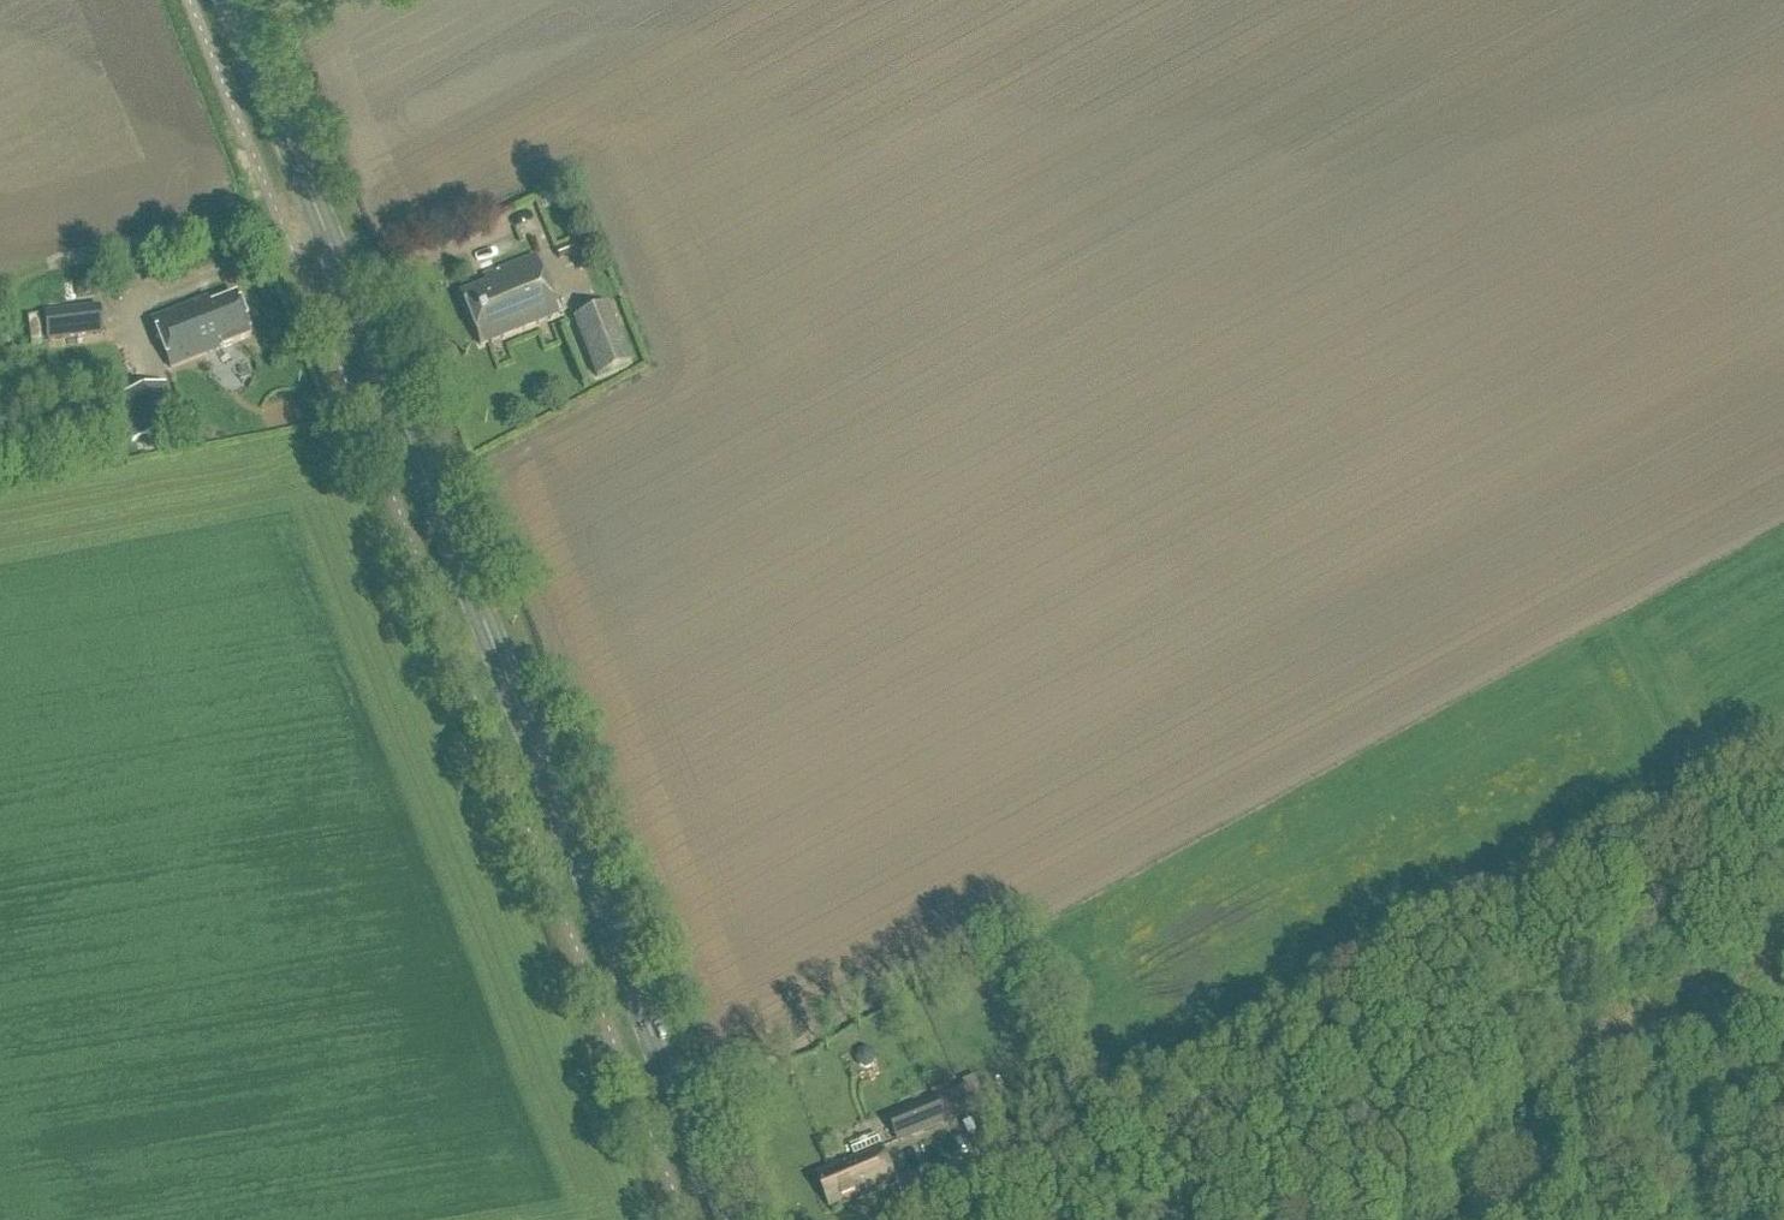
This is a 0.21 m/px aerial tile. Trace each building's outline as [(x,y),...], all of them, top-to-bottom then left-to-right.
[(571,247),(564,249),(568,260),(574,257),(578,256),(574,245),(571,247)] [(484,262),(488,275),(512,268),(509,255),(484,262)] [(555,320),(531,261),(483,280),(486,288),(459,299),(479,350),(555,320)] [(91,283),(75,285),(77,301),(93,299),(91,283)] [(173,371),(210,356),(253,340),(237,300),(210,311),(208,305),(155,326),(173,371)] [(43,315),(47,344),(102,337),(99,308),(43,315)] [(572,321),(595,380),(630,366),(607,308),(572,321)] [(165,386),(117,399),(130,444),(177,431),(165,386)] [(859,1055),(856,1062),(859,1069),(867,1072),(875,1068),(877,1061),(873,1054),(866,1051),(859,1055)] [(968,1099),(974,1114),(987,1109),(977,1081),(963,1086),(965,1090),(968,1099)] [(936,1101),(938,1106),(945,1124),(974,1114),(968,1099),(965,1090),(952,1095),(936,1101)] [(945,1124),(938,1106),(894,1123),(902,1146),(947,1129),(945,1124)] [(857,1163),(816,1178),(829,1211),(855,1201),(857,1205),(898,1189),(879,1141),(853,1151),(857,1163)]
